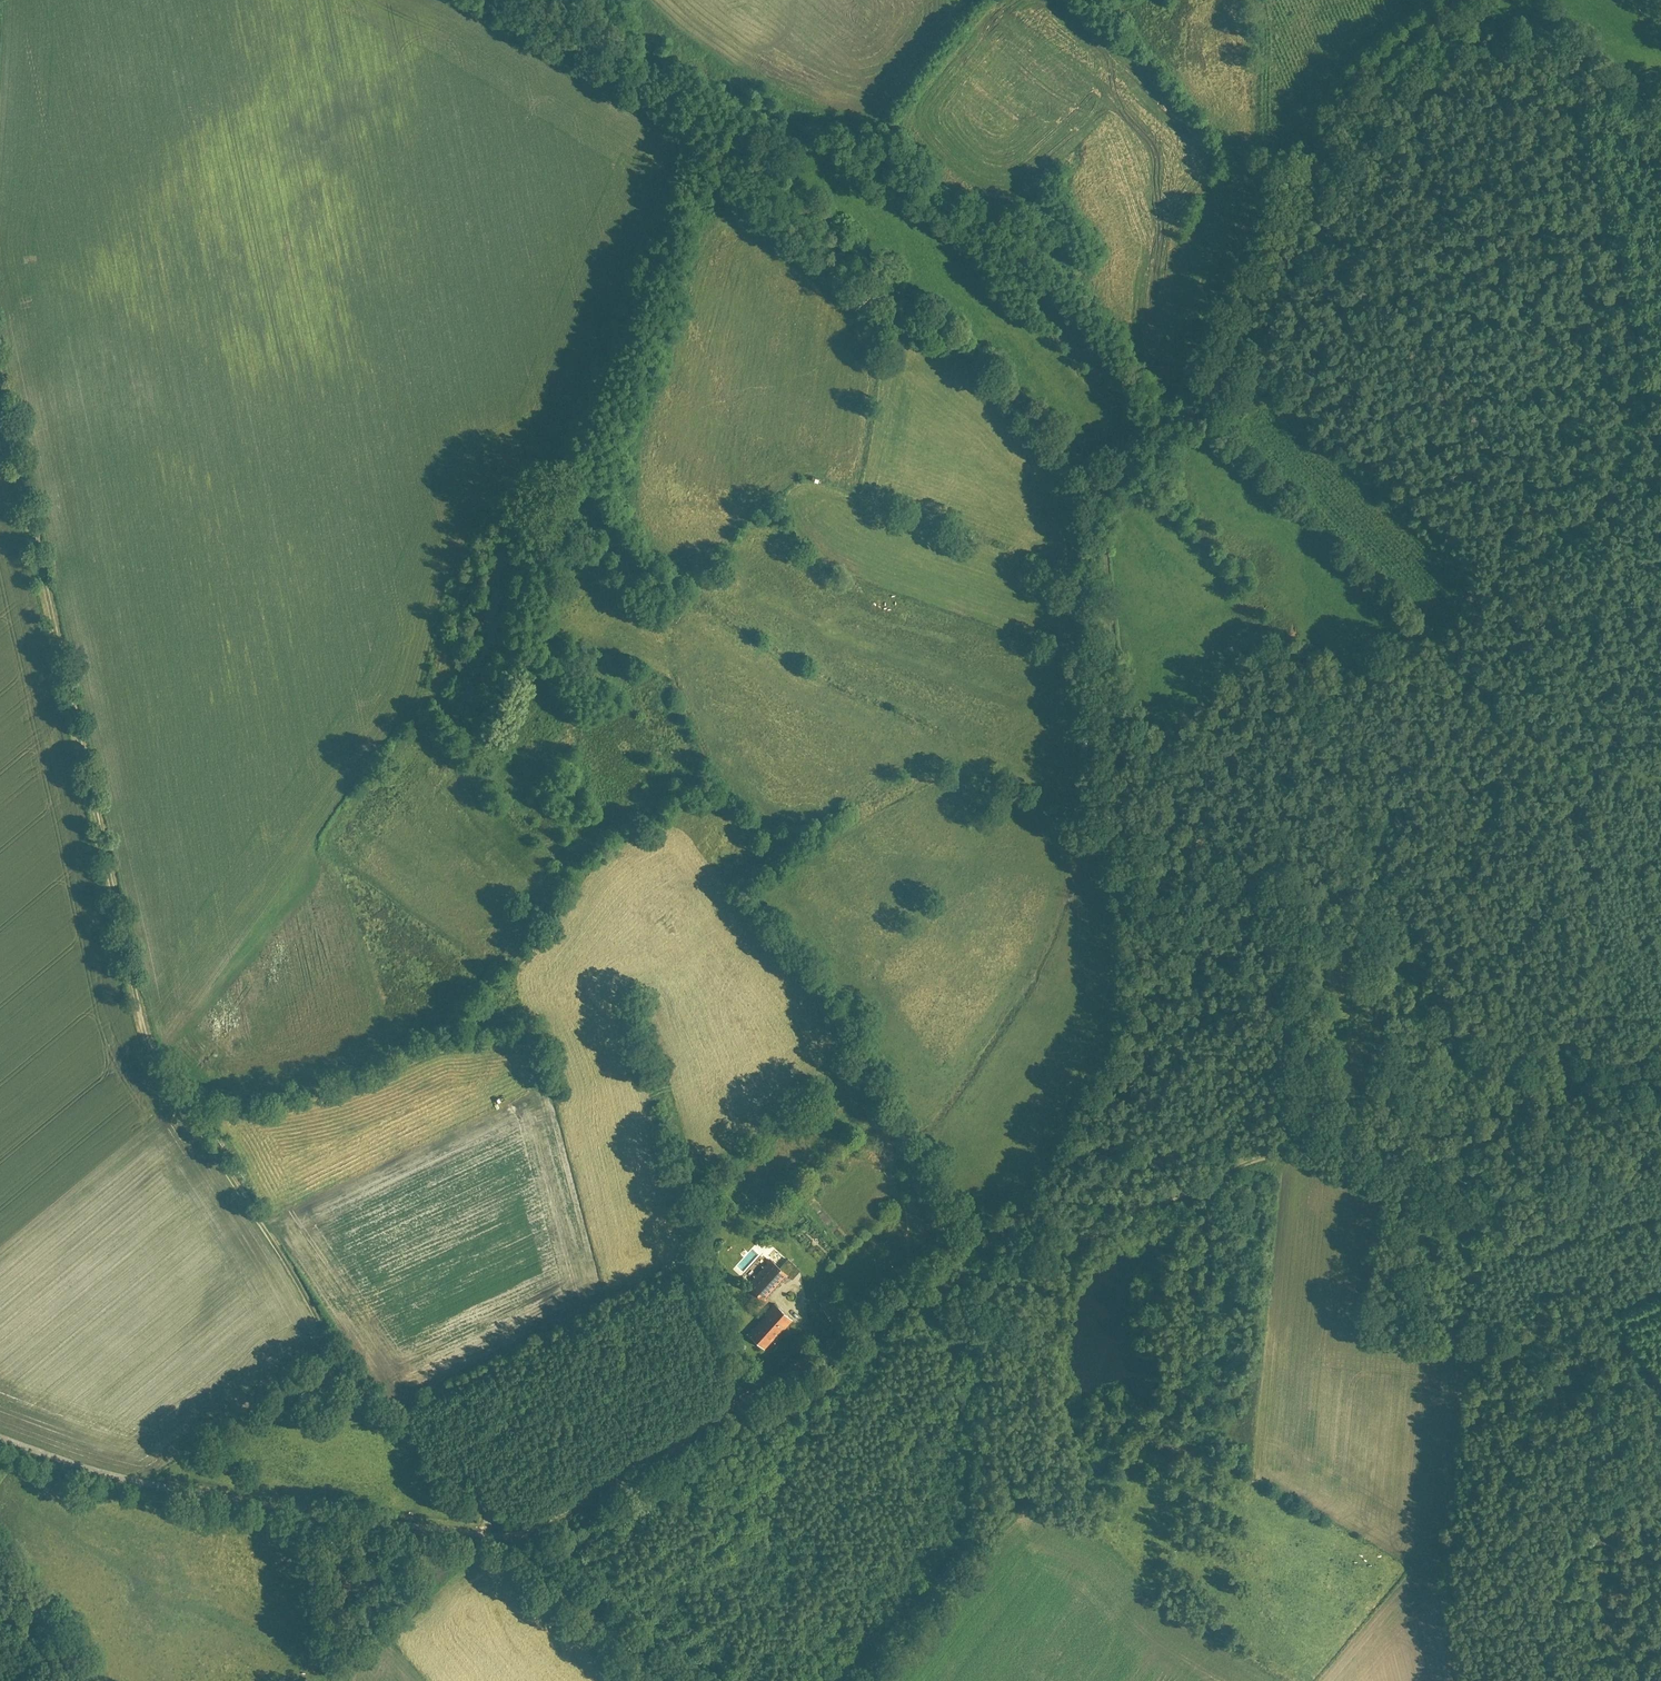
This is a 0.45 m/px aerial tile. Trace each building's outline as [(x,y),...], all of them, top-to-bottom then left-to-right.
[(746,1286),(766,1302),(785,1277),(766,1261),(746,1286)] [(770,1307),(746,1337),(767,1353),(791,1323),(770,1307)]
